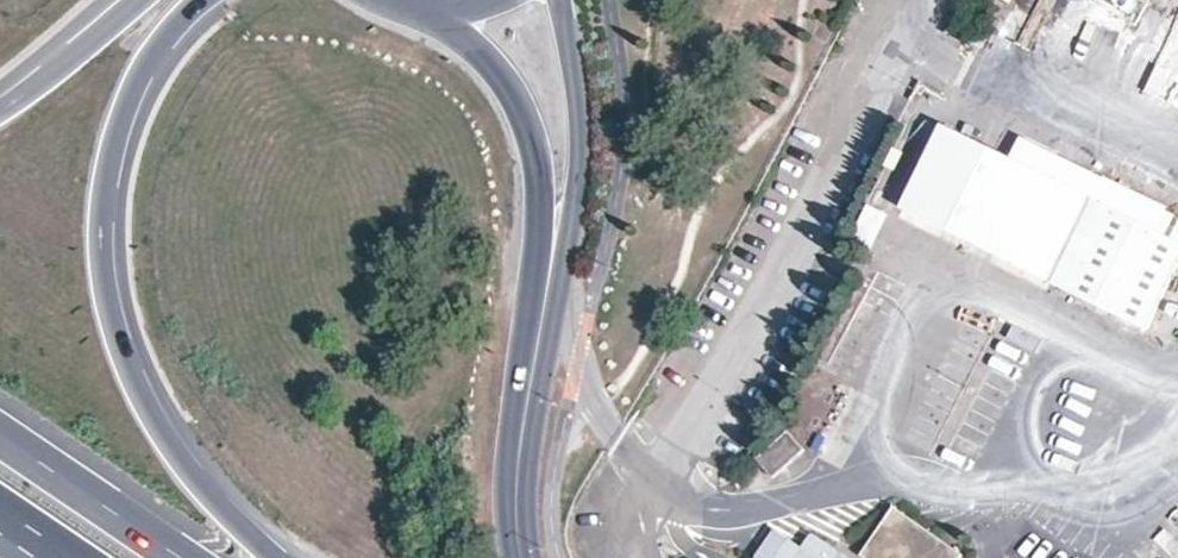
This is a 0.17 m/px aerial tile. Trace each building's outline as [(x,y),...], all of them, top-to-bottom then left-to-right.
[(930,89),(924,99),(939,107),(945,96),(930,89)] [(937,112),(913,99),(902,123),(908,126),(876,192),(1053,282),(1094,200),(933,120),(937,112)] [(1053,282),(1149,330),(1177,271),(1177,241),(1094,200),(1053,282)] [(869,266),(849,305),(861,312),(881,272),(869,266)] [(1015,395),(1040,343),(1010,328),(984,381),(1015,395)] [(789,432),(759,460),(773,476),(805,449),(789,432)] [(894,507),(862,555),(866,557),(960,557),(963,554),(894,507)] [(1007,552),(1015,557),(1081,557),(1029,520),(1007,552)]
